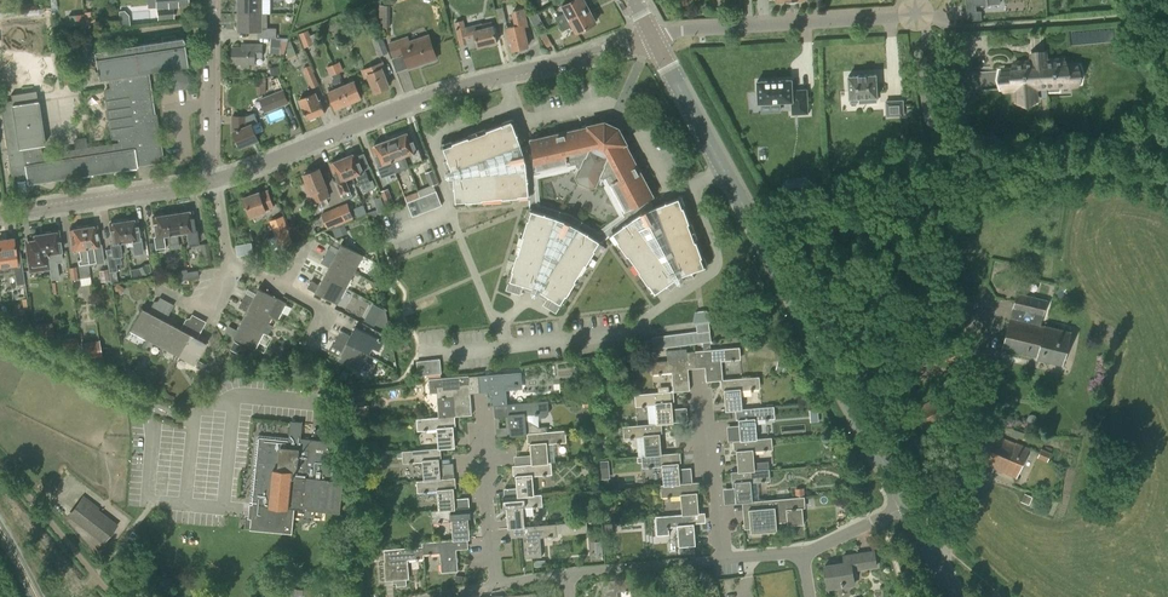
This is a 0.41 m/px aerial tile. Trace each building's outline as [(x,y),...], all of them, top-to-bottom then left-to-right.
[(155,10),(157,10),(157,20),(174,18),(173,7),(187,5),(187,0),(154,0),(155,10)] [(238,14),(262,14),(262,7),(262,0),(238,0),(238,14)] [(559,25),(588,9),(583,0),(573,0),(563,5),(566,11),(555,17),(559,25)] [(967,20),(982,19),(981,10),(976,11),(976,3),(986,2),(986,6),(988,6),(988,4),(1000,3),(1000,0),(966,0),(967,20)] [(383,19),(381,19),(381,23),(383,23),(383,27),(390,27),(390,6),(379,5),(379,18),(383,18),(383,19)] [(503,7),(496,9),(499,22),(506,21),(503,7)] [(507,28),(512,50),(529,46),(524,24),(528,24),(524,7),(511,10),(515,27),(507,28)] [(588,9),(559,25),(562,31),(573,25),(577,32),(578,31),(581,33),(584,31),(584,28),(595,22),(588,9)] [(83,12),(84,25),(95,24),(94,11),(83,12)] [(271,38),(277,38),(277,28),(268,28),(268,14),(262,14),(238,14),(238,31),(257,31),(257,38),(271,38)] [(468,43),(469,49),(478,47),(489,44),(489,46),(496,45),(496,43),(497,42),(493,26),(491,21),(481,24),(481,26),(466,30),(464,20),(454,22),(460,45),(468,43)] [(313,44),(316,44),(318,43),(315,33),(310,35),(308,30),(299,33),(304,48),(313,44)] [(540,36),(547,47),(552,44),(545,33),(540,36)] [(118,137),(119,143),(41,155),(39,146),(44,145),(37,101),(13,104),(12,101),(0,103),(11,174),(25,172),(27,184),(137,167),(135,157),(147,155),(148,158),(160,156),(147,71),(172,67),(173,73),(169,78),(170,85),(176,89),(183,88),(187,83),(186,76),(180,72),(179,66),(187,65),(182,38),(175,39),(174,36),(161,37),(162,42),(152,43),(93,52),(94,57),(96,69),(94,69),(95,74),(96,74),(97,78),(109,76),(110,89),(105,92),(112,137),(118,137)] [(394,57),(404,53),(409,68),(419,64),(418,62),(435,56),(429,36),(409,42),(407,37),(389,44),(394,57)] [(277,38),(271,38),(270,53),(284,54),(288,38),(277,38)] [(383,38),(374,41),(379,56),(388,53),(383,38)] [(233,47),(232,64),(241,64),(241,67),(249,67),(249,64),(255,64),(255,51),(262,51),(262,45),(244,44),(244,47),(233,47)] [(1059,85),(1078,84),(1076,64),(1064,65),(1064,59),(1046,60),(1045,56),(1032,57),(1032,61),(1014,63),(1014,69),(1002,70),(1004,89),(1016,88),(1017,101),(1036,99),(1035,81),(1061,79),(1061,82),(1060,82),(1060,84),(1059,85)] [(375,92),(376,91),(377,93),(384,91),(383,89),(389,87),(385,78),(389,77),(383,61),(361,70),(365,79),(369,78),(375,92)] [(340,62),(332,65),(348,103),(361,98),(354,81),(345,85),(340,73),(344,71),(340,62)] [(310,65),(303,68),(312,88),(319,85),(310,65)] [(348,103),(332,65),(327,67),(330,77),(333,76),(334,81),(333,81),(336,89),(328,92),(335,108),(348,103)] [(876,96),(875,75),(848,76),(850,97),(866,97),(866,102),(876,101),(876,96)] [(260,86),(257,86),(257,94),(266,93),(266,77),(260,77),(260,86)] [(792,80),(758,82),(760,104),(793,101),(793,115),(809,114),(808,90),(793,91),(792,80)] [(283,89),(260,99),(265,113),(289,104),(283,89)] [(315,93),(299,100),(307,119),(325,112),(320,101),(318,101),(315,93)] [(886,101),(886,115),(902,115),(902,101),(886,101)] [(232,116),(231,132),(234,133),(240,147),(258,140),(252,125),(258,123),(254,113),(247,116),(246,116),(232,116)] [(589,128),(531,141),(533,147),(523,149),(512,120),(443,146),(452,170),(454,177),(456,202),(529,195),(530,209),(509,280),(506,290),(520,294),(522,288),(532,291),(533,294),(535,295),(538,294),(546,300),(543,305),(556,313),(562,304),(601,241),(612,233),(654,293),(667,284),(671,290),(678,282),(680,283),(683,281),(684,279),(694,277),(692,271),(706,266),(680,197),(646,210),(641,212),(634,218),(629,208),(651,196),(623,144),(626,143),(618,128),(605,122),(589,126),(589,128)] [(409,132),(397,137),(409,167),(404,155),(409,153),(414,166),(424,162),(418,148),(416,149),(409,132)] [(397,137),(385,142),(392,160),(391,160),(396,173),(409,167),(397,137)] [(392,160),(385,142),(373,147),(379,163),(376,164),(382,178),(391,174),(387,162),(390,161),(395,173),(396,173),(391,160),(392,160)] [(343,159),(350,177),(356,174),(363,192),(376,187),(373,179),(370,180),(365,169),(362,170),(356,154),(343,159)] [(339,182),(350,177),(343,159),(331,164),(339,182)] [(327,187),(319,169),(304,175),(307,182),(303,184),(311,204),(330,196),(327,187)] [(425,173),(429,186),(437,183),(433,170),(425,173)] [(401,200),(396,189),(390,192),(388,188),(380,191),(386,205),(392,202),(393,204),(401,200)] [(268,191),(259,194),(259,193),(244,198),(251,216),(265,211),(265,210),(273,207),(268,191)] [(436,191),(417,199),(422,213),(442,205),(436,191)] [(422,213),(417,199),(407,202),(413,217),(422,213)] [(346,203),(338,207),(344,222),(353,218),(346,203)] [(360,216),(369,213),(366,205),(357,207),(360,216)] [(344,222),(338,207),(321,213),(328,228),(344,222)] [(191,211),(175,214),(178,233),(187,232),(189,246),(199,245),(196,228),(194,229),(191,211)] [(175,214),(163,216),(167,242),(168,242),(169,250),(179,248),(177,235),(176,235),(175,233),(178,233),(175,214)] [(167,242),(163,216),(152,217),(155,235),(153,235),(155,252),(165,250),(164,242),(167,242)] [(271,223),(275,234),(277,234),(281,245),(294,240),(289,229),(288,229),(284,218),(271,223)] [(136,220),(122,222),(124,241),(131,240),(133,255),(143,253),(141,237),(138,237),(136,220)] [(124,241),(122,222),(109,224),(112,241),(109,242),(110,249),(105,249),(110,283),(117,282),(116,271),(117,271),(116,264),(121,263),(120,257),(122,257),(120,242),(124,241)] [(348,232),(344,223),(331,228),(335,238),(348,232)] [(95,226),(82,228),(88,263),(95,263),(92,246),(98,245),(95,226)] [(88,263),(82,228),(69,230),(73,249),(78,248),(80,259),(77,259),(80,278),(90,276),(88,264),(88,263)] [(57,232),(44,234),(49,269),(56,268),(54,252),(60,251),(57,232)] [(29,272),(49,269),(44,234),(31,236),(32,241),(25,242),(26,250),(29,272)] [(0,240),(0,267),(9,266),(16,265),(15,257),(13,239),(0,240)] [(200,244),(203,265),(211,264),(208,243),(200,244)] [(328,249),(325,256),(355,272),(363,256),(341,244),(336,253),(328,249)] [(329,267),(323,277),(346,289),(355,272),(325,256),(321,263),(329,267)] [(137,268),(141,275),(149,271),(145,264),(137,268)] [(68,268),(70,279),(71,279),(72,287),(79,286),(76,266),(68,268)] [(99,271),(100,281),(109,280),(107,269),(99,271)] [(171,272),(172,274),(180,281),(199,278),(198,278),(197,270),(193,271),(187,272),(186,269),(171,272)] [(346,289),(323,277),(319,285),(311,281),(307,288),(315,292),(337,304),(346,289)] [(246,293),(242,300),(273,317),(278,319),(287,303),(258,288),(254,297),(246,293)] [(1036,359),(1062,365),(1070,332),(1044,325),(1044,326),(1040,325),(1046,301),(1017,293),(1003,348),(1037,356),(1036,359)] [(349,311),(383,324),(388,308),(355,295),(349,311)] [(241,321),(264,332),(268,334),(272,326),(269,324),(273,317),(242,300),(239,307),(246,311),(241,321)] [(129,330),(145,339),(161,309),(155,306),(151,313),(141,308),(129,330)] [(145,339),(162,348),(174,326),(164,321),(168,313),(161,309),(145,339)] [(652,340),(653,349),(703,342),(710,341),(711,341),(710,331),(709,323),(711,320),(707,310),(695,312),(693,322),(696,325),(697,331),(652,337),(652,340)] [(264,332),(241,321),(236,330),(229,326),(225,332),(233,337),(255,349),(264,332)] [(34,324),(35,335),(45,335),(45,339),(54,338),(53,322),(34,324)] [(162,348),(177,356),(193,327),(187,323),(182,331),(174,326),(162,348)] [(193,327),(177,356),(194,365),(206,343),(196,338),(200,331),(193,327)] [(340,331),(337,337),(369,354),(372,348),(378,352),(384,342),(355,327),(350,336),(340,331)] [(369,354),(337,337),(333,345),(330,350),(340,355),(338,359),(366,374),(372,364),(365,361),(369,354)] [(101,357),(100,340),(80,342),(82,359),(101,357)] [(640,350),(653,349),(652,340),(639,342),(640,350)] [(710,341),(703,342),(704,350),(711,350),(710,341)] [(721,361),(741,359),(740,347),(704,350),(706,381),(723,380),(721,361)] [(667,361),(651,363),(652,374),(671,372),(673,391),(690,390),(687,359),(686,349),(667,351),(667,361)] [(439,359),(432,360),(433,374),(441,373),(440,363),(439,359)] [(432,360),(424,361),(426,375),(429,374),(433,374),(432,360)] [(424,361),(417,362),(418,375),(425,375),(426,375),(424,361)] [(488,375),(491,406),(507,404),(505,386),(522,384),(521,372),(488,375)] [(437,392),(437,398),(453,397),(455,416),(472,415),(468,375),(439,378),(429,379),(430,393),(437,392)] [(309,379),(310,391),(324,389),(322,377),(309,379)] [(726,411),(738,410),(742,409),(741,390),(760,389),(759,377),(723,380),(726,411)] [(655,405),(657,424),(659,423),(659,424),(673,422),(671,392),(635,395),(636,406),(655,405)] [(527,434),(530,434),(546,432),(546,426),(539,427),(525,419),(525,415),(534,414),(535,415),(538,415),(541,418),(546,417),(549,413),(547,401),(508,404),(510,435),(527,434)] [(348,408),(350,421),(370,419),(368,405),(348,408)] [(736,441),(772,438),(757,439),(755,420),(775,418),(774,407),(742,409),(738,410),(741,440),(736,441)] [(437,429),(439,448),(455,447),(452,416),(417,419),(417,431),(437,429)] [(257,438),(250,503),(248,518),(251,518),(250,529),(292,533),(294,508),(339,512),(342,482),(338,481),(340,470),(343,470),(339,437),(330,438),(329,442),(300,439),(302,423),(291,421),(289,439),(259,436),(257,438)] [(644,436),(645,456),(661,454),(659,424),(659,423),(657,424),(623,427),(624,438),(644,436)] [(530,434),(532,464),(551,463),(548,463),(547,444),(566,442),(565,431),(546,432),(530,434)] [(1016,444),(990,433),(978,461),(1016,477),(1029,448),(1016,443),(1016,444)] [(736,441),(738,472),(755,470),(753,451),(773,449),(772,438),(736,441)] [(423,461),(424,480),(441,479),(438,449),(402,452),(403,463),(423,461)] [(662,466),(664,485),(680,484),(678,453),(661,454),(645,456),(642,456),(638,456),(638,462),(642,462),(643,468),(662,466)] [(515,466),(518,497),(534,495),(533,476),(552,474),(551,463),(532,464),(515,466)] [(736,503),(748,502),(753,501),(751,482),(770,481),(769,469),(755,470),(738,472),(734,472),(736,503)] [(437,491),(439,510),(455,509),(453,488),(456,488),(455,478),(441,479),(424,480),(417,481),(418,493),(437,491)] [(681,495),(683,515),(693,514),(699,513),(696,482),(680,484),(664,485),(660,486),(661,497),(681,495)] [(541,495),(534,495),(518,497),(505,498),(508,528),(525,527),(523,506),(542,504),(541,495)] [(748,502),(749,509),(751,533),(777,530),(776,519),(787,518),(788,525),(804,524),(802,507),(798,507),(797,497),(774,499),(753,501),(748,502)] [(72,515),(102,539),(111,529),(88,510),(92,505),(84,499),(72,515)] [(452,521),(453,540),(455,540),(470,539),(468,518),(470,518),(470,508),(455,509),(439,510),(431,511),(432,523),(452,521)] [(693,514),(683,515),(656,517),(657,535),(669,534),(669,527),(677,527),(679,546),(696,545),(693,514)] [(525,527),(525,558),(541,557),(540,537),(557,536),(556,524),(525,527)] [(453,540),(423,543),(424,554),(440,553),(441,572),(458,571),(455,540),(453,540)] [(605,541),(593,541),(593,554),(605,554),(605,541)] [(424,558),(424,554),(423,543),(416,543),(416,547),(390,549),(393,580),(396,580),(397,586),(406,585),(406,579),(409,579),(407,560),(424,558)] [(357,563),(369,562),(368,551),(356,552),(357,563)] [(825,566),(828,588),(854,584),(852,570),(878,566),(875,551),(843,556),(844,563),(825,566)] [(618,591),(633,590),(632,578),(601,581),(602,596),(618,596),(618,591)] [(296,589),(284,587),(283,596),(295,596),(296,589)]
